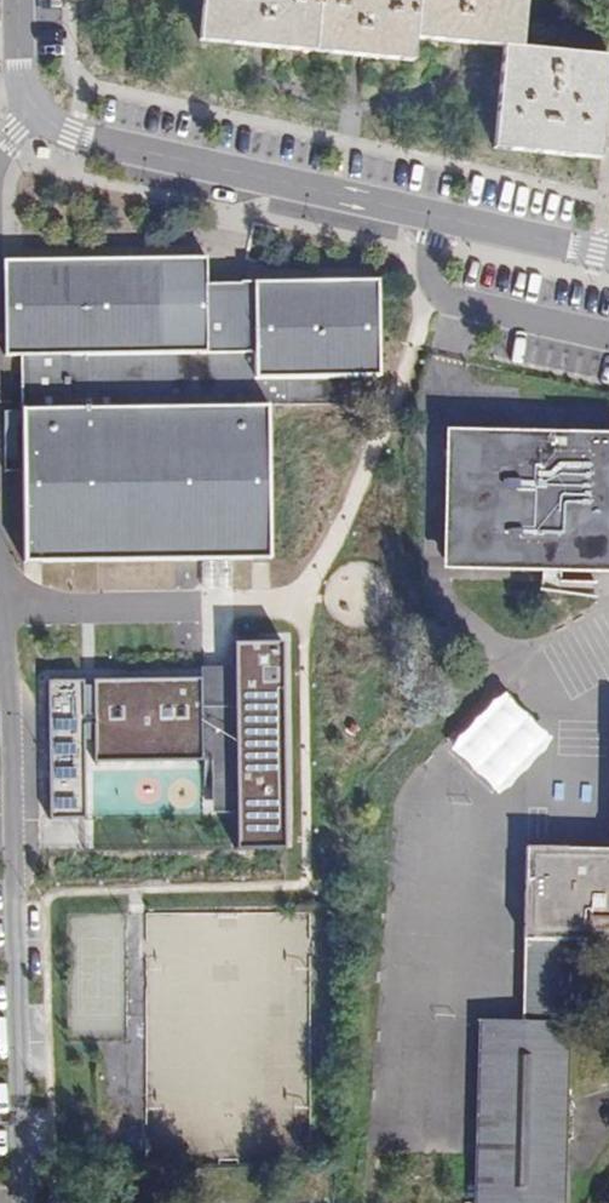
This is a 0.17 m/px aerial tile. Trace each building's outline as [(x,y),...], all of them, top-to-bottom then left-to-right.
[(199,40),(413,60),(415,38),(503,46),(493,147),(602,157),(608,80),(608,57),(521,49),(526,0),(203,0),(199,40)] [(210,257),(4,259),(5,356),(22,356),(21,407),(23,561),(271,559),(269,404),(363,403),(363,376),(380,376),(379,280),(209,283),(210,257)] [(451,429),(448,568),(608,571),(608,432),(451,429)] [(204,563),(204,586),(233,586),(232,563),(204,563)] [(92,680),(93,763),(212,760),(212,743),(244,742),(245,850),(294,849),(291,642),(242,643),(243,682),(211,683),(211,678),(92,680)] [(82,680),(48,681),(49,818),(83,818),(83,734),(93,733),(93,686),(82,686),(82,680)] [(525,846),(522,1020),(479,1019),(475,1202),(565,1202),(570,938),(608,939),(608,847),(525,846)]
